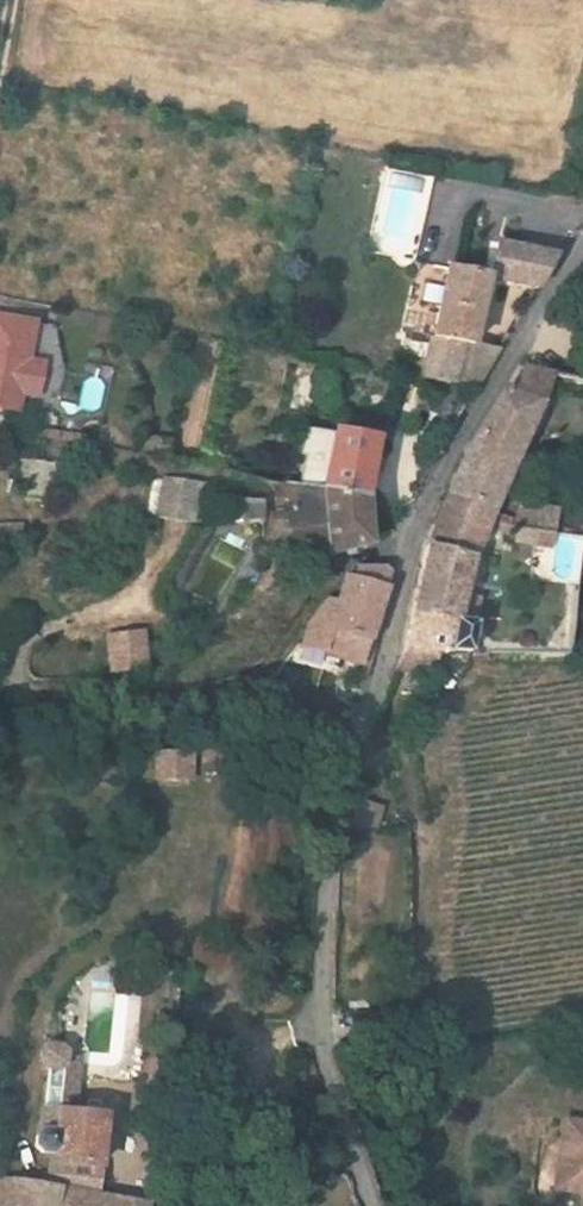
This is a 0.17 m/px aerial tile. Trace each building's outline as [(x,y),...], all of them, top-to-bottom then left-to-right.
[(498,243),(492,271),(493,274),(542,283),(560,254),(498,243)] [(479,343),(493,274),(492,271),(450,264),(438,336),(479,343)] [(479,343),(438,336),(432,370),(458,375),(485,378),(503,347),(479,343)] [(22,438),(25,420),(40,422),(45,391),(30,389),(36,348),(0,344),(0,434),(22,438)] [(527,380),(548,391),(560,371),(536,365),(527,380)] [(458,489),(498,506),(510,467),(552,393),(548,391),(527,380),(517,378),(479,442),(468,463),(458,489)] [(342,420),(331,490),(368,497),(381,430),(342,420)] [(203,520),(205,510),(209,484),(164,477),(158,512),(203,520)] [(303,553),(356,547),(376,541),(368,497),(331,490),(295,483),(303,553)] [(218,486),(209,484),(205,510),(214,511),(218,486)] [(498,506),(458,489),(435,549),(422,594),(420,607),(465,620),(498,506)] [(233,493),(227,514),(258,523),(264,502),(233,493)] [(553,544),(553,502),(516,502),(516,544),(553,544)] [(554,573),(574,575),(578,536),(558,533),(554,573)] [(304,658),(369,678),(377,657),(370,655),(390,582),(357,578),(349,595),(341,592),(334,613),(327,612),(307,638),(304,658)] [(420,607),(404,663),(436,674),(450,652),(459,657),(472,657),(479,623),(465,620),(420,607)] [(142,628),(102,630),(104,670),(144,668),(142,628)] [(61,1090),(62,1099),(80,1098),(82,1084),(84,1079),(77,1072),(67,1069),(59,1075),(57,1086),(61,1090)] [(41,1186),(54,1187),(52,1185),(44,1181),(43,1171),(47,1163),(54,1160),(60,1161),(65,1140),(86,1144),(97,1089),(82,1084),(80,1098),(62,1099),(61,1099),(46,1159),(39,1162),(36,1177),(41,1186)] [(565,1139),(552,1200),(565,1203),(565,1205),(582,1205),(582,1142),(565,1139)] [(112,1152),(86,1144),(65,1140),(60,1161),(54,1160),(47,1163),(43,1171),(44,1181),(52,1185),(54,1187),(50,1205),(99,1205),(112,1152)]
